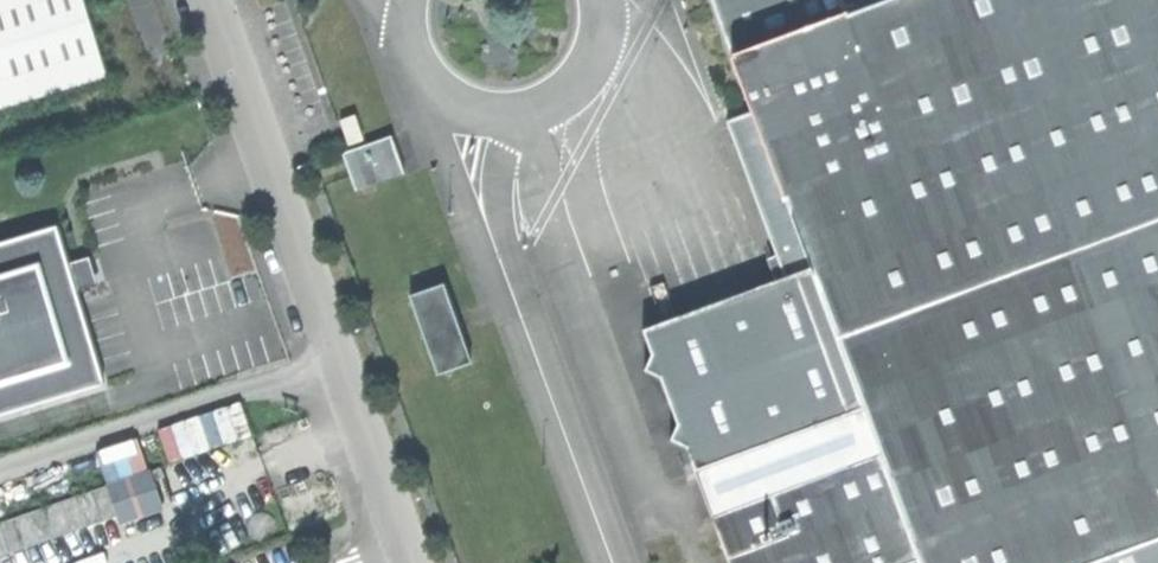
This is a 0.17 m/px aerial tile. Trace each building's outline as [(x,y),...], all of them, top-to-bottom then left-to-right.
[(105,72),(84,5),(82,0),(0,0),(0,105),(105,72)] [(839,8),(800,22),(798,17),(770,27),(772,35),(730,51),(750,105),(858,401),(875,449),(707,510),(726,562),(1066,562),(1075,560),(1076,562),(1157,562),(1157,0),(860,0),(839,8)] [(730,51),(772,35),(770,27),(798,17),(800,22),(839,8),(836,0),(711,0),(730,51)] [(681,438),(690,463),(858,401),(750,105),(725,114),(782,270),(638,323),(648,350),(638,354),(644,372),(656,368),(665,393),(674,417),(663,421),(671,442),(681,438)] [(342,146),(354,183),(399,168),(386,131),(342,146)] [(99,378),(75,300),(51,221),(0,236),(0,408),(99,378)] [(413,296),(442,373),(475,361),(446,284),(413,296)] [(244,400),(163,426),(174,460),(255,433),(244,400)] [(690,463),(707,510),(875,449),(858,401),(690,463)] [(100,449),(125,522),(168,507),(143,434),(100,449)]
